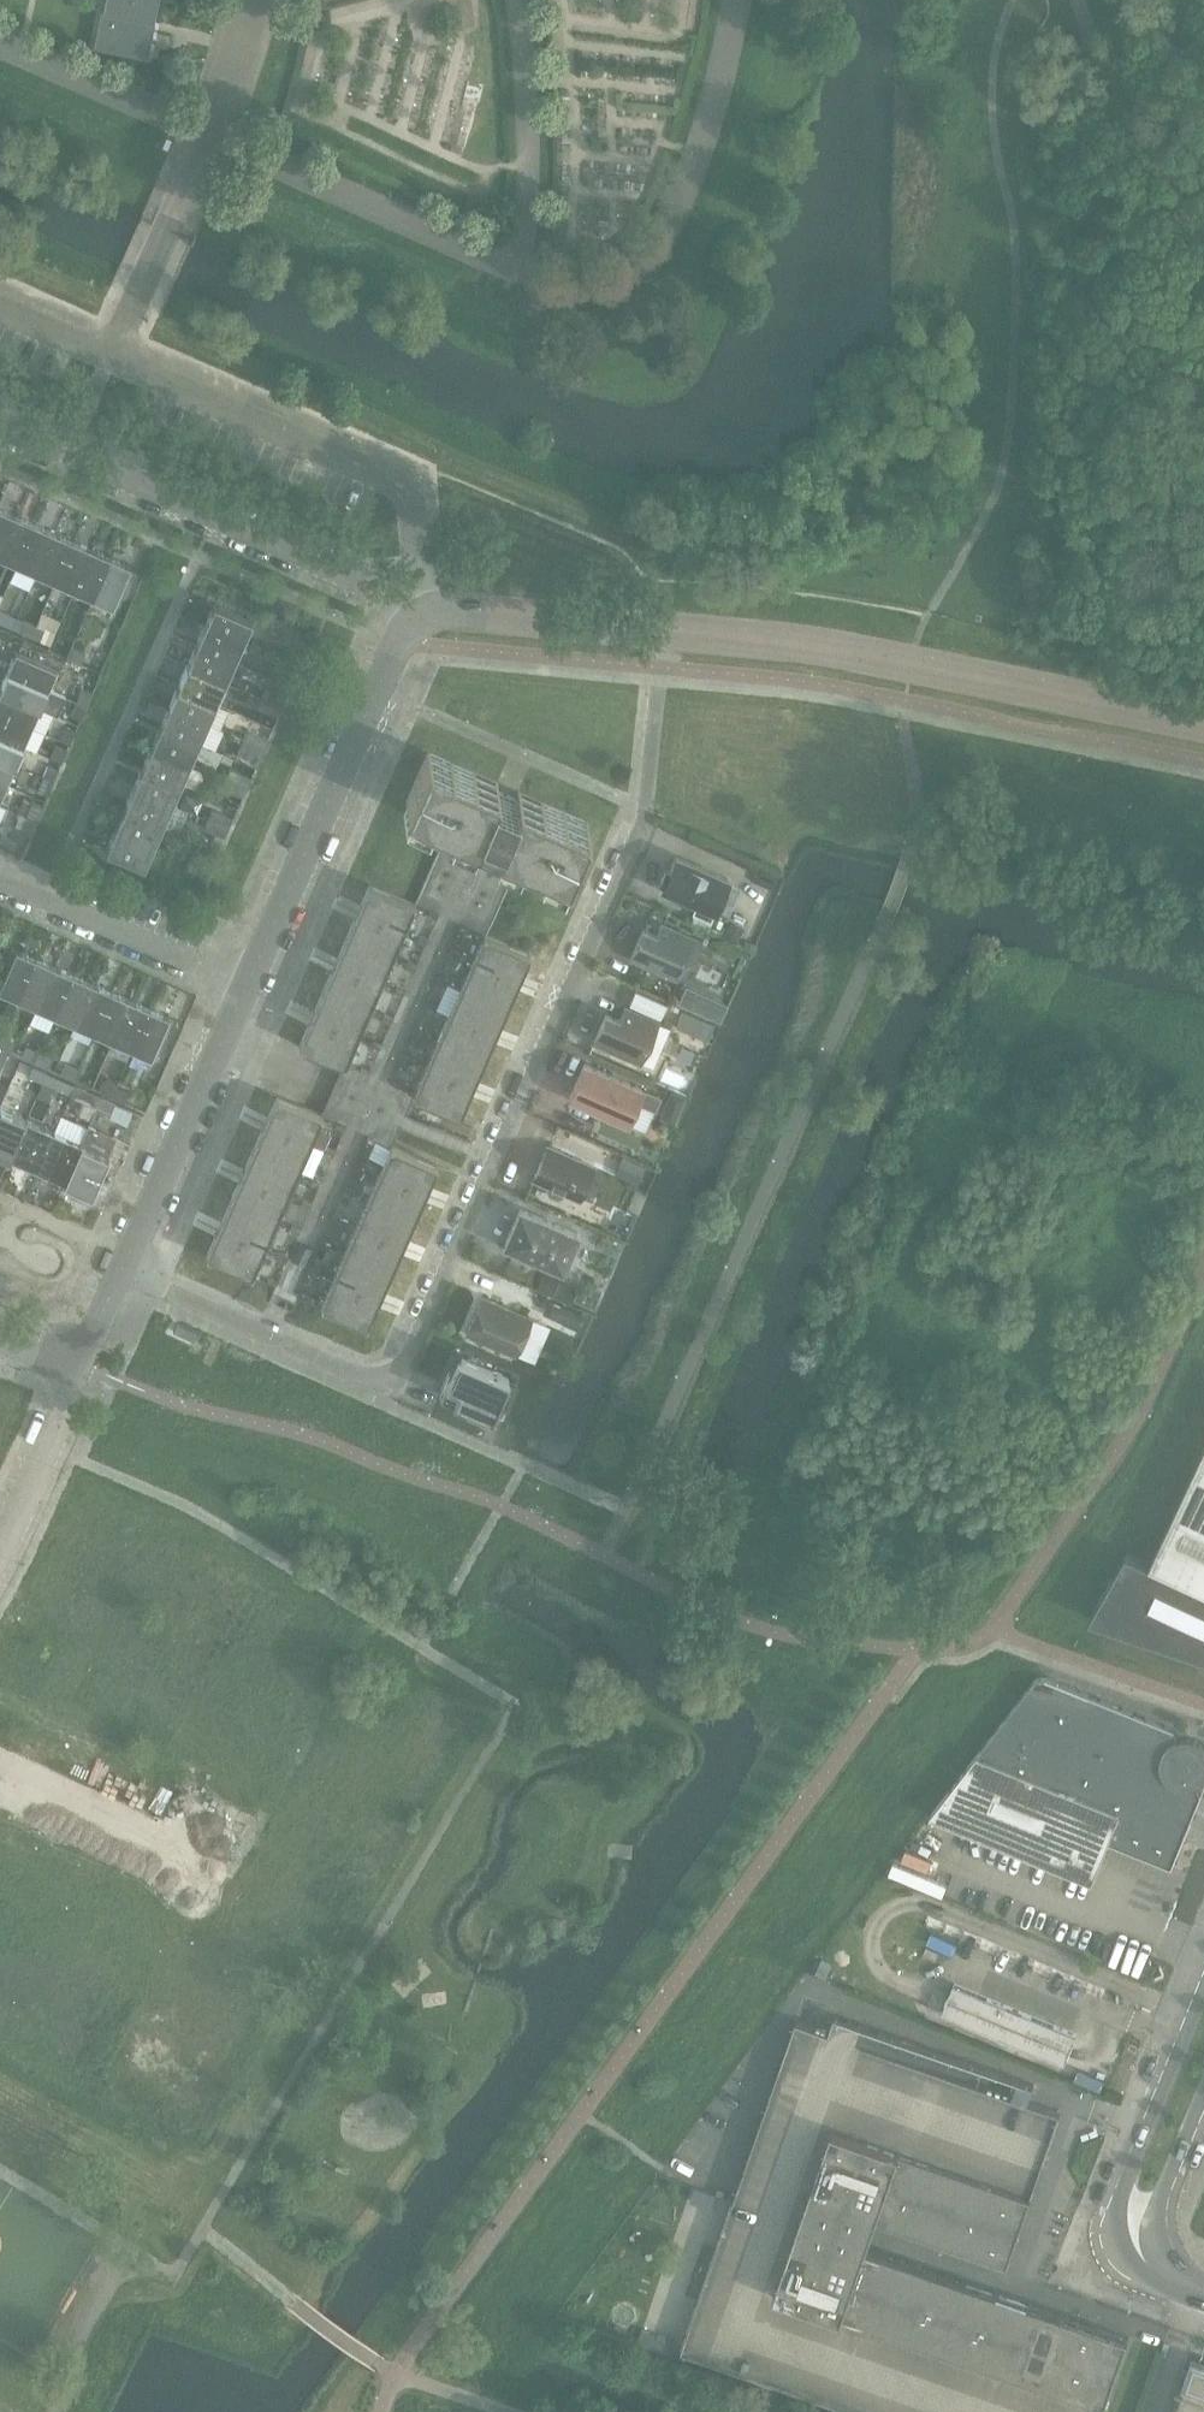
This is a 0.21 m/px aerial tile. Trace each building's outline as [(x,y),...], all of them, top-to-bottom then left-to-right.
[(104,10),(102,9),(94,47),(148,58),(152,41),(145,39),(149,21),(156,22),(156,21),(155,20),(159,0),(106,0),(104,10)] [(0,508),(0,552),(16,515),(0,508)] [(16,515),(0,552),(0,557),(17,565),(35,524),(16,515)] [(35,524),(17,565),(36,573),(54,532),(35,524)] [(74,541),(54,532),(36,573),(56,582),(74,541)] [(92,549),(74,541),(56,582),(74,590),(92,549)] [(112,558),(92,549),(74,590),(94,599),(112,558)] [(132,566),(112,558),(94,599),(113,607),(132,566)] [(215,603),(205,625),(243,642),(253,619),(215,603)] [(0,609),(0,621),(8,624),(12,615),(0,609)] [(24,620),(20,630),(33,635),(37,626),(24,620)] [(205,625),(197,644),(235,661),(243,642),(205,625)] [(50,631),(37,626),(33,635),(46,641),(50,631)] [(197,644),(188,665),(225,682),(235,661),(197,644)] [(73,648),(69,656),(83,662),(86,654),(73,648)] [(284,648),(280,658),(301,667),(305,657),(284,648)] [(17,651),(8,670),(49,688),(58,669),(17,651)] [(301,667),(280,658),(276,667),(297,676),(301,667)] [(188,665),(179,685),(217,702),(225,682),(188,665)] [(0,689),(0,690),(41,708),(54,714),(58,715),(67,696),(49,688),(8,670),(0,689)] [(179,685),(170,705),(221,728),(230,708),(217,702),(179,685)] [(83,689),(78,701),(88,705),(93,693),(83,689)] [(266,689),(263,698),(284,707),(288,698),(266,689)] [(46,733),(54,714),(41,708),(0,690),(0,713),(46,733)] [(284,707),(263,698),(258,708),(280,717),(284,707)] [(72,715),(81,719),(88,705),(78,701),(72,715)] [(170,705),(161,725),(199,742),(216,749),(225,730),(221,728),(170,705)] [(24,744),(38,751),(46,733),(0,713),(0,734),(24,744)] [(161,725),(152,746),(190,762),(199,742),(161,725)] [(67,726),(61,739),(70,744),(76,730),(67,726)] [(248,729),(244,738),(266,748),(269,739),(248,729)] [(15,764),(24,744),(0,734),(0,758),(15,764)] [(266,748),(244,738),(240,748),(261,757),(266,748)] [(56,745),(51,756),(62,761),(67,750),(56,745)] [(190,762),(152,746),(143,766),(181,783),(190,762)] [(589,823),(519,792),(516,798),(496,789),(499,783),(429,752),(407,801),(453,822),(477,832),(481,822),(502,831),(498,841),(521,852),(568,872),(589,823)] [(8,782),(15,764),(0,758),(0,779),(8,782)] [(50,764),(44,777),(54,781),(60,769),(50,764)] [(143,766),(134,787),(172,803),(181,783),(143,766)] [(231,769),(226,779),(247,788),(252,778),(231,769)] [(54,781),(44,777),(38,790),(48,795),(54,781)] [(247,788),(226,779),(222,788),(243,797),(247,788)] [(172,803),(134,787),(126,806),(163,823),(172,803)] [(33,802),(28,815),(37,819),(43,806),(33,802)] [(126,806),(116,827),(154,844),(163,823),(126,806)] [(213,810),(208,819),(229,829),(234,819),(213,810)] [(37,819),(28,815),(22,828),(32,832),(37,819)] [(229,829),(208,819),(204,828),(225,838),(229,829)] [(321,1307),(333,1279),(345,1253),(357,1226),(368,1200),(380,1173),(392,1146),(414,1095),(426,1068),(438,1041),(450,1015),(461,989),(473,962),(485,935),(521,852),(498,841),(502,831),(481,822),(477,832),(453,822),(417,905),(405,932),(393,959),(381,985),(370,1011),(358,1038),(346,1065),(335,1091),(324,1116),(312,1143),(300,1170),(288,1196),(277,1223),(265,1249),(253,1277),(298,1297),(321,1307)] [(145,865),(154,844),(116,827),(107,848),(145,865)] [(195,850),(190,860),(211,869),(216,859),(195,850)] [(716,911),(729,880),(676,857),(670,871),(666,869),(661,881),(665,882),(663,888),(699,903),(695,912),(710,919),(714,910),(716,911)] [(211,869),(190,860),(186,869),(207,878),(211,869)] [(405,932),(417,905),(370,884),(358,912),(405,932)] [(393,959),(405,932),(358,912),(347,938),(393,959)] [(678,978),(695,939),(662,924),(657,935),(644,929),(632,958),(678,978)] [(531,955),(485,935),(473,962),(519,982),(531,955)] [(393,959),(347,938),(335,965),(381,985),(393,959)] [(18,999),(36,958),(17,950),(0,988),(0,991),(18,999)] [(55,966),(36,958),(18,999),(37,1007),(55,966)] [(507,1009),(519,982),(473,962),(461,989),(507,1009)] [(370,1011),(381,985),(335,965),(323,991),(370,1011)] [(74,975),(55,966),(37,1007),(56,1016),(74,975)] [(94,983),(74,975),(56,1016),(76,1024),(94,983)] [(113,992),(94,983),(76,1024),(95,1033),(113,992)] [(687,987),(680,1003),(720,1020),(727,1005),(687,987)] [(496,1035),(507,1009),(461,989),(450,1015),(496,1035)] [(358,1038),(370,1011),(323,991),(312,1017),(358,1038)] [(132,1000),(113,992),(95,1033),(114,1041),(132,1000)] [(150,1008),(132,1000),(114,1041),(132,1049),(150,1008)] [(170,1017),(150,1008),(132,1049),(152,1058),(170,1017)] [(641,1062),(658,1022),(625,1008),(620,1020),(607,1015),(595,1041),(641,1062)] [(484,1062),(496,1035),(450,1015),(438,1041),(484,1062)] [(346,1065),(358,1038),(312,1017),(300,1045),(346,1065)] [(700,1019),(693,1034),(708,1041),(715,1026),(700,1019)] [(2,1036),(0,1041),(0,1046),(11,1051),(15,1041),(2,1036)] [(473,1088),(484,1062),(438,1041),(426,1068),(473,1088)] [(22,1056),(36,1062),(40,1052),(27,1046),(22,1056)] [(53,1058),(40,1052),(36,1062),(49,1067),(53,1058)] [(65,1063),(61,1073),(75,1079),(79,1069),(65,1063)] [(585,1063),(570,1097),(593,1107),(613,1115),(611,1120),(622,1124),(624,1120),(646,1130),(655,1109),(637,1101),(642,1090),(643,1089),(585,1063)] [(30,1077),(43,1083),(47,1073),(34,1068),(30,1077)] [(460,1115),(473,1088),(426,1068),(414,1095),(460,1115)] [(43,1083),(37,1096),(50,1102),(55,1089),(70,1095),(74,1085),(47,1073),(43,1083)] [(99,1089),(112,1095),(116,1085),(104,1080),(99,1089)] [(130,1091),(116,1085),(112,1095),(126,1101),(130,1091)] [(655,1109),(660,1098),(642,1090),(637,1101),(655,1109)] [(87,1091),(83,1101),(97,1107),(101,1097),(87,1091)] [(312,1143),(324,1116),(277,1096),(265,1123),(312,1143)] [(101,1097),(97,1107),(111,1113),(115,1103),(101,1097)] [(1,1107),(0,1108),(0,1153),(10,1157),(27,1119),(1,1107)] [(55,1131),(38,1169),(64,1181),(88,1127),(61,1116),(55,1131)] [(55,1131),(27,1119),(10,1157),(38,1169),(55,1131)] [(300,1170),(312,1143),(265,1123),(254,1149),(300,1170)] [(88,1127),(64,1181),(93,1193),(117,1138),(89,1126),(88,1127)] [(426,1194),(438,1167),(392,1146),(380,1173),(426,1194)] [(580,1199),(594,1167),(548,1147),(534,1179),(550,1186),(548,1190),(550,1195),(558,1198),(563,1197),(565,1192),(580,1199)] [(288,1196),(300,1170),(254,1149),(242,1176),(288,1196)] [(415,1220),(426,1194),(380,1173),(368,1200),(415,1220)] [(277,1223),(288,1196),(242,1176),(231,1202),(277,1223)] [(403,1247),(415,1220),(368,1200),(357,1226),(403,1247)] [(265,1249),(277,1223),(231,1202),(219,1229),(265,1249)] [(571,1251),(578,1234),(520,1210),(506,1244),(523,1252),(521,1256),(537,1262),(539,1259),(563,1269),(564,1267),(568,1269),(575,1253),(571,1251)] [(391,1273),(403,1247),(357,1226),(345,1253),(391,1273)] [(253,1277),(265,1249),(219,1229),(207,1256),(253,1277)] [(391,1273),(345,1253),(333,1279),(380,1300),(391,1273)] [(368,1327),(380,1300),(333,1279),(321,1307),(368,1327)] [(517,1354),(532,1319),(482,1297),(467,1332),(517,1354)] [(551,1301),(544,1315),(577,1329),(583,1315),(551,1301)] [(178,1323),(174,1331),(193,1340),(197,1332),(178,1323)] [(446,1382),(440,1394),(453,1399),(492,1416),(497,1403),(508,1378),(509,1376),(463,1357),(458,1354),(453,1365),(446,1382)] [(1150,1563),(1128,1553),(1091,1618),(1203,1657),(1203,1449),(1150,1563)] [(1109,1842),(1111,1836),(1173,1862),(1201,1794),(1198,1785),(1203,1780),(1203,1744),(1202,1742),(1196,1739),(1190,1737),(1178,1739),(1174,1730),(1046,1678),(1045,1678),(1044,1678),(1042,1678),(1041,1678),(1039,1678),(1038,1679),(1037,1679),(1035,1681),(931,1815),(966,1830),(1093,1881),(1109,1842)] [(943,2013),(1065,2063),(1077,2035),(955,1984),(943,2013)] [(744,2171),(682,2351),(857,2411),(1104,2411),(1129,2338),(868,2247),(878,2217),(1009,2263),(1061,2113),(797,2021),(744,2171)] [(643,2330),(639,2343),(670,2354),(674,2341),(643,2330)] [(1195,2362),(1177,2411),(1203,2411),(1203,2365),(1195,2362)]
